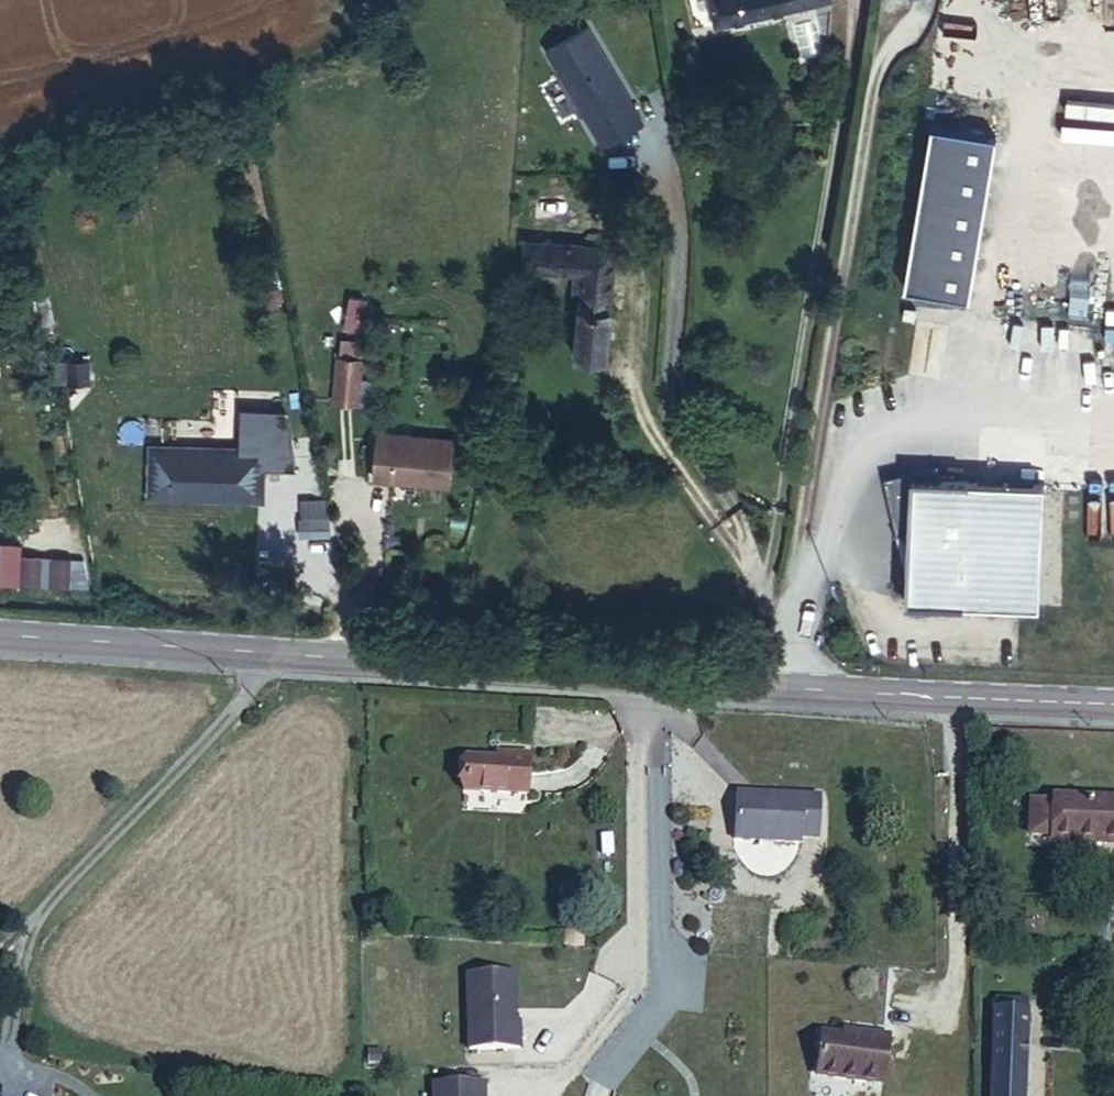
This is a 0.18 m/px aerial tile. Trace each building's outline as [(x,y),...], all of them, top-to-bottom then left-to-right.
[(725,3),(724,0),(688,0),(696,46),(838,18),(834,0),(741,0),(725,3)] [(627,130),(631,55),(564,51),(560,126),(627,130)] [(1090,234),(1090,104),(931,103),(928,235),(1090,234)] [(558,296),(561,265),(531,263),(528,294),(558,296)] [(594,319),(585,319),(579,381),(613,383),(622,270),(561,265),(558,296),(580,297),(596,297),(594,319)] [(340,326),(357,329),(363,294),(346,291),(340,326)] [(578,319),(585,319),(594,319),(596,297),(580,297),(578,319)] [(84,377),(65,383),(72,404),(91,397),(84,377)] [(65,383),(54,387),(61,408),(72,404),(65,383)] [(341,389),(338,433),(360,434),(363,390),(341,389)] [(457,469),(381,462),(377,509),(453,516),(457,469)] [(1041,471),(908,467),(901,589),(1035,596),(1041,471)] [(165,476),(148,475),(148,486),(165,486),(165,476)] [(148,486),(147,526),(260,530),(261,512),(256,512),(256,499),(261,499),(262,489),(245,489),(245,478),(165,476),(165,486),(148,486)] [(262,479),(245,478),(245,489),(262,489),(262,479)] [(331,532),(303,533),(303,550),(332,549),(331,532)] [(68,583),(70,552),(19,549),(20,538),(0,537),(0,579),(68,583)] [(70,579),(83,580),(85,556),(72,555),(70,579)] [(524,813),(528,770),(502,768),(502,777),(461,774),(459,807),(524,813)] [(812,855),(814,813),(730,811),(728,857),(790,860),(793,854),(812,855)] [(1027,819),(1027,855),(1113,858),(1113,822),(1027,819)] [(512,1042),(512,987),(464,988),(465,1064),(517,1064),(517,1042),(512,1042)] [(1019,1011),(985,1010),(983,1095),(1017,1095),(1019,1011)] [(882,1053),(854,1050),(853,1055),(815,1051),(811,1093),(845,1095),(878,1095),(882,1053)]
